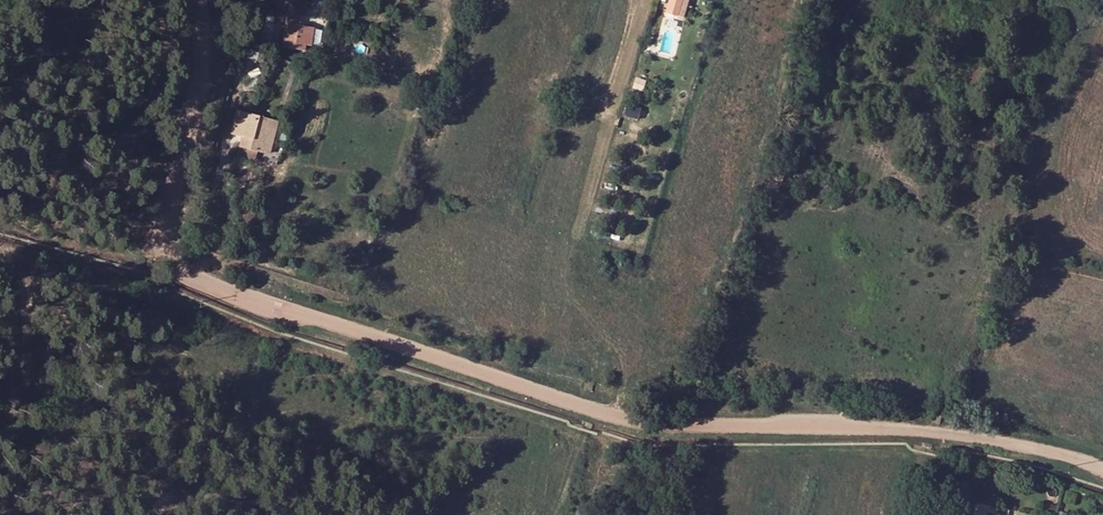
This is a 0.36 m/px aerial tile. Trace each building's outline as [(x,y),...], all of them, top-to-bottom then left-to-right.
[(666,13),(683,19),(688,0),(670,0),(666,13)] [(274,25),(277,10),(265,8),(262,23),(274,25)] [(300,21),(286,19),(282,48),(303,51),(304,45),(300,44),(302,27),(300,27),(300,21)] [(300,44),(304,45),(303,51),(307,52),(310,28),(302,27),(300,44)] [(260,49),(239,43),(236,59),(255,64),(260,49)] [(270,154),(278,123),(237,111),(230,134),(240,137),(238,147),(263,154),(264,153),(270,154)] [(781,182),(784,170),(766,165),(763,177),(781,182)]
